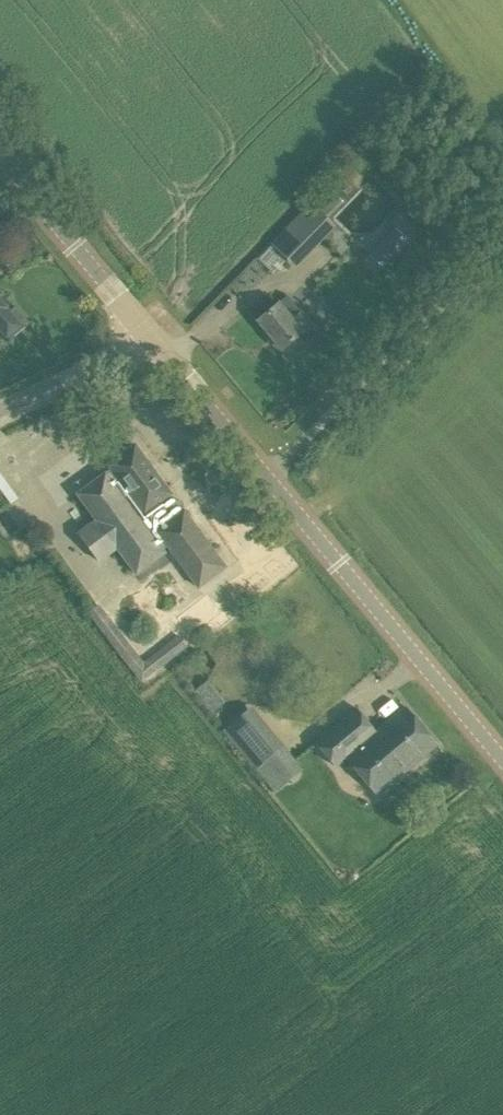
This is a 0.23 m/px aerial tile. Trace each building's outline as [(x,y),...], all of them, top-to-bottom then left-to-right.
[(368,199),(375,206),(349,230),(368,251),(411,211),(385,184),(368,199)] [(296,268),(336,225),(310,202),(270,245),(296,268)] [(385,269),(410,242),(396,228),(370,255),(385,269)] [(287,296),(279,303),(258,320),(282,349),(301,334),(310,345),(328,331),(317,317),(312,322),(303,309),(300,312),(287,296)] [(7,308),(8,308),(0,298),(0,330),(6,337),(11,333),(13,336),(29,323),(15,307),(9,312),(7,308)] [(105,472),(77,494),(96,520),(78,533),(99,561),(117,548),(136,574),(165,553),(162,549),(167,545),(198,587),(225,567),(183,510),(180,512),(173,503),(176,501),(171,493),(135,445),(108,464),(111,469),(106,473),(105,472)] [(21,493),(0,464),(0,480),(13,499),(21,493)] [(144,662),(99,604),(87,613),(140,683),(187,647),(179,634),(144,662)] [(283,742),(251,703),(221,728),(253,767),(283,742)] [(336,766),(346,758),(377,795),(437,745),(405,707),(375,732),(355,708),(315,741),(336,766)]
